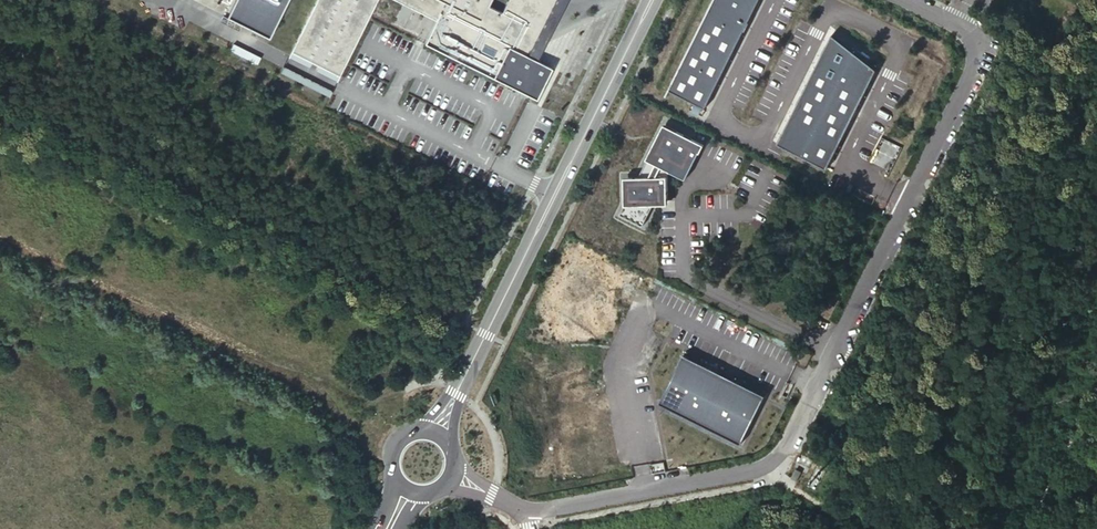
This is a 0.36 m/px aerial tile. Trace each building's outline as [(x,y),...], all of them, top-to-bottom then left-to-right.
[(232,14),(274,34),(291,0),(238,0),(232,14)] [(296,48),(345,71),(379,0),(319,0),(296,48)] [(542,91),(557,60),(535,49),(559,0),(510,0),(507,5),(497,0),(422,0),(443,10),(430,37),(542,91)] [(763,0),(717,0),(674,86),(711,105),(763,0)] [(882,66),(837,31),(783,140),(833,165),(882,66)] [(345,71),(296,48),(294,53),(342,76),(345,71)] [(338,86),(289,63),(286,68),(335,92),(338,86)] [(651,208),(665,207),(665,180),(669,174),(684,182),(701,147),(662,127),(645,162),(636,180),(623,181),(623,207),(618,216),(641,227),(651,208)] [(493,230),(489,240),(494,242),(499,233),(493,230)] [(611,341),(618,327),(604,321),(597,335),(611,341)] [(763,396),(681,357),(658,404),(740,444),(763,396)]
